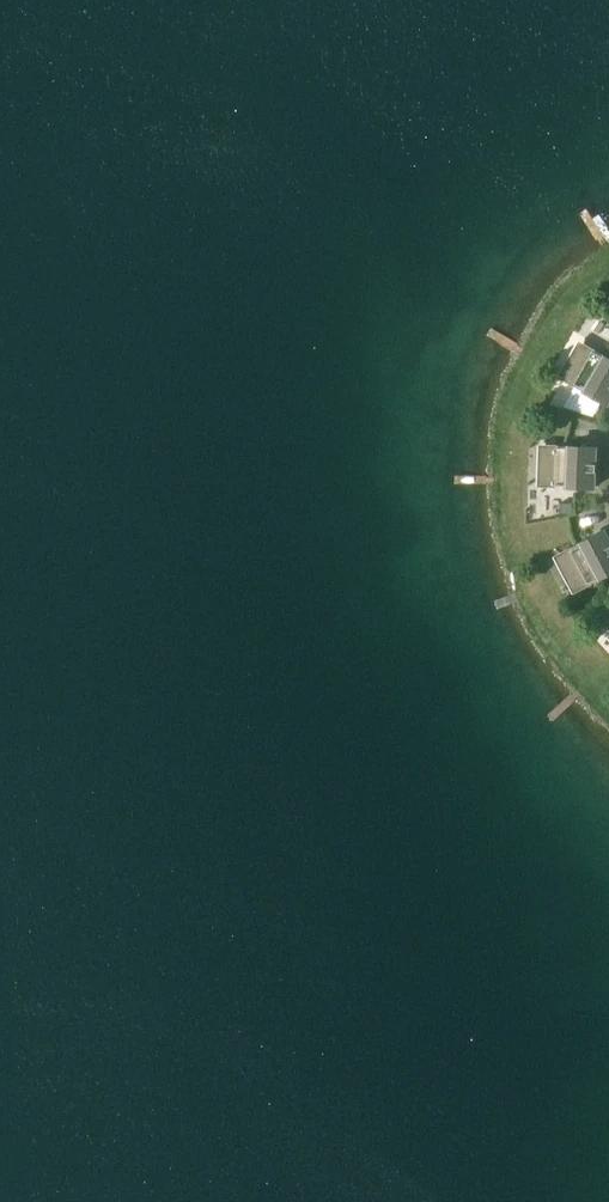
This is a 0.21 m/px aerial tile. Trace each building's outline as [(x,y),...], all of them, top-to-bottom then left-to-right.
[(586,337),(583,355),(573,372),(560,384),(561,385),(566,380),(608,404),(608,358),(586,345),(588,338),(586,337)] [(546,438),(544,439),(550,456),(549,476),(542,492),(544,493),(546,486),(595,488),(597,447),(547,445),(546,438)] [(573,503),(560,503),(559,513),(562,513),(573,513),(573,503)] [(556,549),(569,562),(578,579),(581,597),(582,596),(581,589),(608,574),(608,538),(605,531),(562,554),(557,548),(556,549)]
